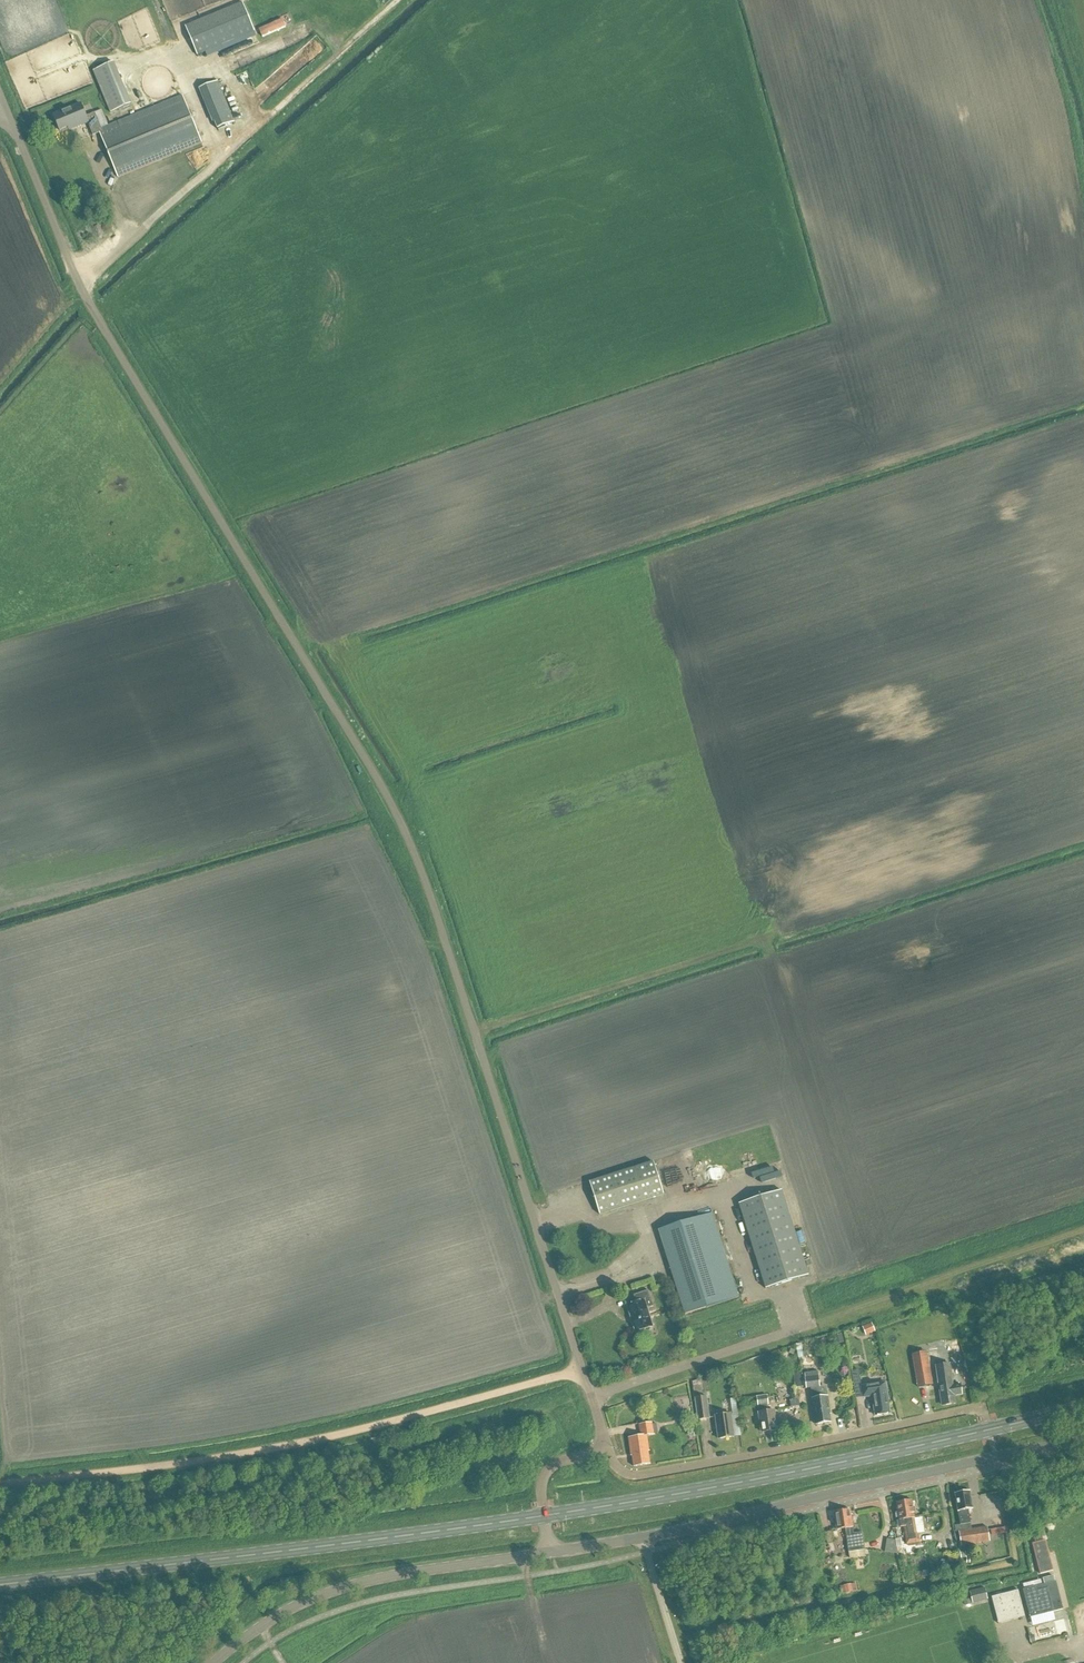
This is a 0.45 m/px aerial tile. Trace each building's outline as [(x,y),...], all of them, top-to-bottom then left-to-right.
[(185,27),(197,57),(255,33),(242,3),(185,27)] [(94,73),(111,115),(131,107),(114,65),(94,73)] [(142,100),(152,96),(145,81),(135,85),(142,100)] [(218,82),(200,89),(217,130),(235,123),(218,82)] [(202,144),(183,98),(102,131),(96,115),(86,119),(80,106),(54,117),(60,132),(76,126),(77,128),(88,124),(93,137),(100,134),(118,178),(202,144)] [(102,111),(96,114),(102,129),(108,126),(102,111)] [(652,1163),(588,1184),(599,1216),(663,1195),(652,1163)] [(781,1191),(763,1197),(739,1204),(766,1289),(808,1275),(781,1191)] [(685,1315),(738,1298),(712,1214),(659,1231),(685,1315)] [(654,1307),(648,1291),(634,1296),(636,1304),(628,1307),(636,1333),(653,1328),(647,1309),(654,1307)] [(872,1323),(862,1327),(866,1336),(875,1332),(872,1323)] [(842,1335),(834,1336),(836,1345),(843,1343),(842,1335)] [(801,1346),(797,1347),(798,1358),(807,1357),(807,1351),(803,1352),(803,1350),(801,1350),(801,1346)] [(913,1360),(918,1388),(933,1385),(928,1357),(913,1360)] [(953,1386),(952,1379),(949,1379),(947,1365),(936,1367),(938,1381),(941,1399),(942,1398),(943,1406),(955,1404),(953,1397),(962,1395),(960,1385),(953,1386)] [(859,1370),(851,1371),(853,1379),(860,1378),(859,1370)] [(820,1387),(818,1372),(804,1374),(806,1389),(811,1388),(812,1399),(816,1425),(830,1423),(829,1415),(830,1415),(827,1397),(821,1398),(819,1387),(820,1387)] [(793,1374),(795,1388),(792,1388),(794,1399),(801,1398),(800,1387),(802,1387),(800,1374),(793,1374)] [(863,1398),(872,1396),(875,1416),(890,1414),(887,1394),(885,1383),(861,1387),(863,1398)] [(768,1405),(767,1396),(757,1398),(758,1407),(759,1413),(762,1433),(777,1431),(774,1411),(768,1412),(767,1405),(768,1405)] [(695,1398),(698,1420),(710,1419),(707,1397),(695,1398)] [(734,1438),(730,1414),(715,1416),(719,1440),(734,1438)] [(654,1436),(652,1423),(640,1425),(641,1437),(629,1439),(631,1454),(632,1454),(634,1467),(650,1465),(648,1452),(649,1452),(647,1437),(654,1436)] [(971,1529),(970,1523),(968,1510),(972,1510),(969,1492),(955,1494),(961,1525),(955,1526),(955,1532),(960,1531),(962,1545),(990,1541),(988,1526),(971,1529)] [(917,1535),(912,1501),(896,1503),(900,1528),(904,1527),(907,1545),(920,1543),(918,1534),(917,1535)] [(847,1536),(849,1550),(850,1549),(850,1552),(864,1550),(861,1533),(854,1534),(850,1510),(834,1513),(837,1530),(846,1529),(847,1536)] [(889,1551),(899,1551),(899,1538),(888,1538),(889,1551)] [(1053,1572),(1045,1541),(1043,1542),(1035,1544),(1032,1544),(1040,1575),(1053,1572)] [(864,1550),(849,1553),(850,1559),(865,1557),(864,1550)] [(949,1557),(947,1565),(955,1567),(957,1560),(949,1557)] [(1063,1610),(1055,1582),(1022,1591),(1030,1619),(1063,1610)] [(857,1583),(842,1586),(842,1594),(858,1591),(857,1583)] [(970,1592),(973,1604),(988,1600),(985,1589),(970,1592)] [(988,1597),(995,1624),(1023,1617),(1016,1590),(988,1597)]
